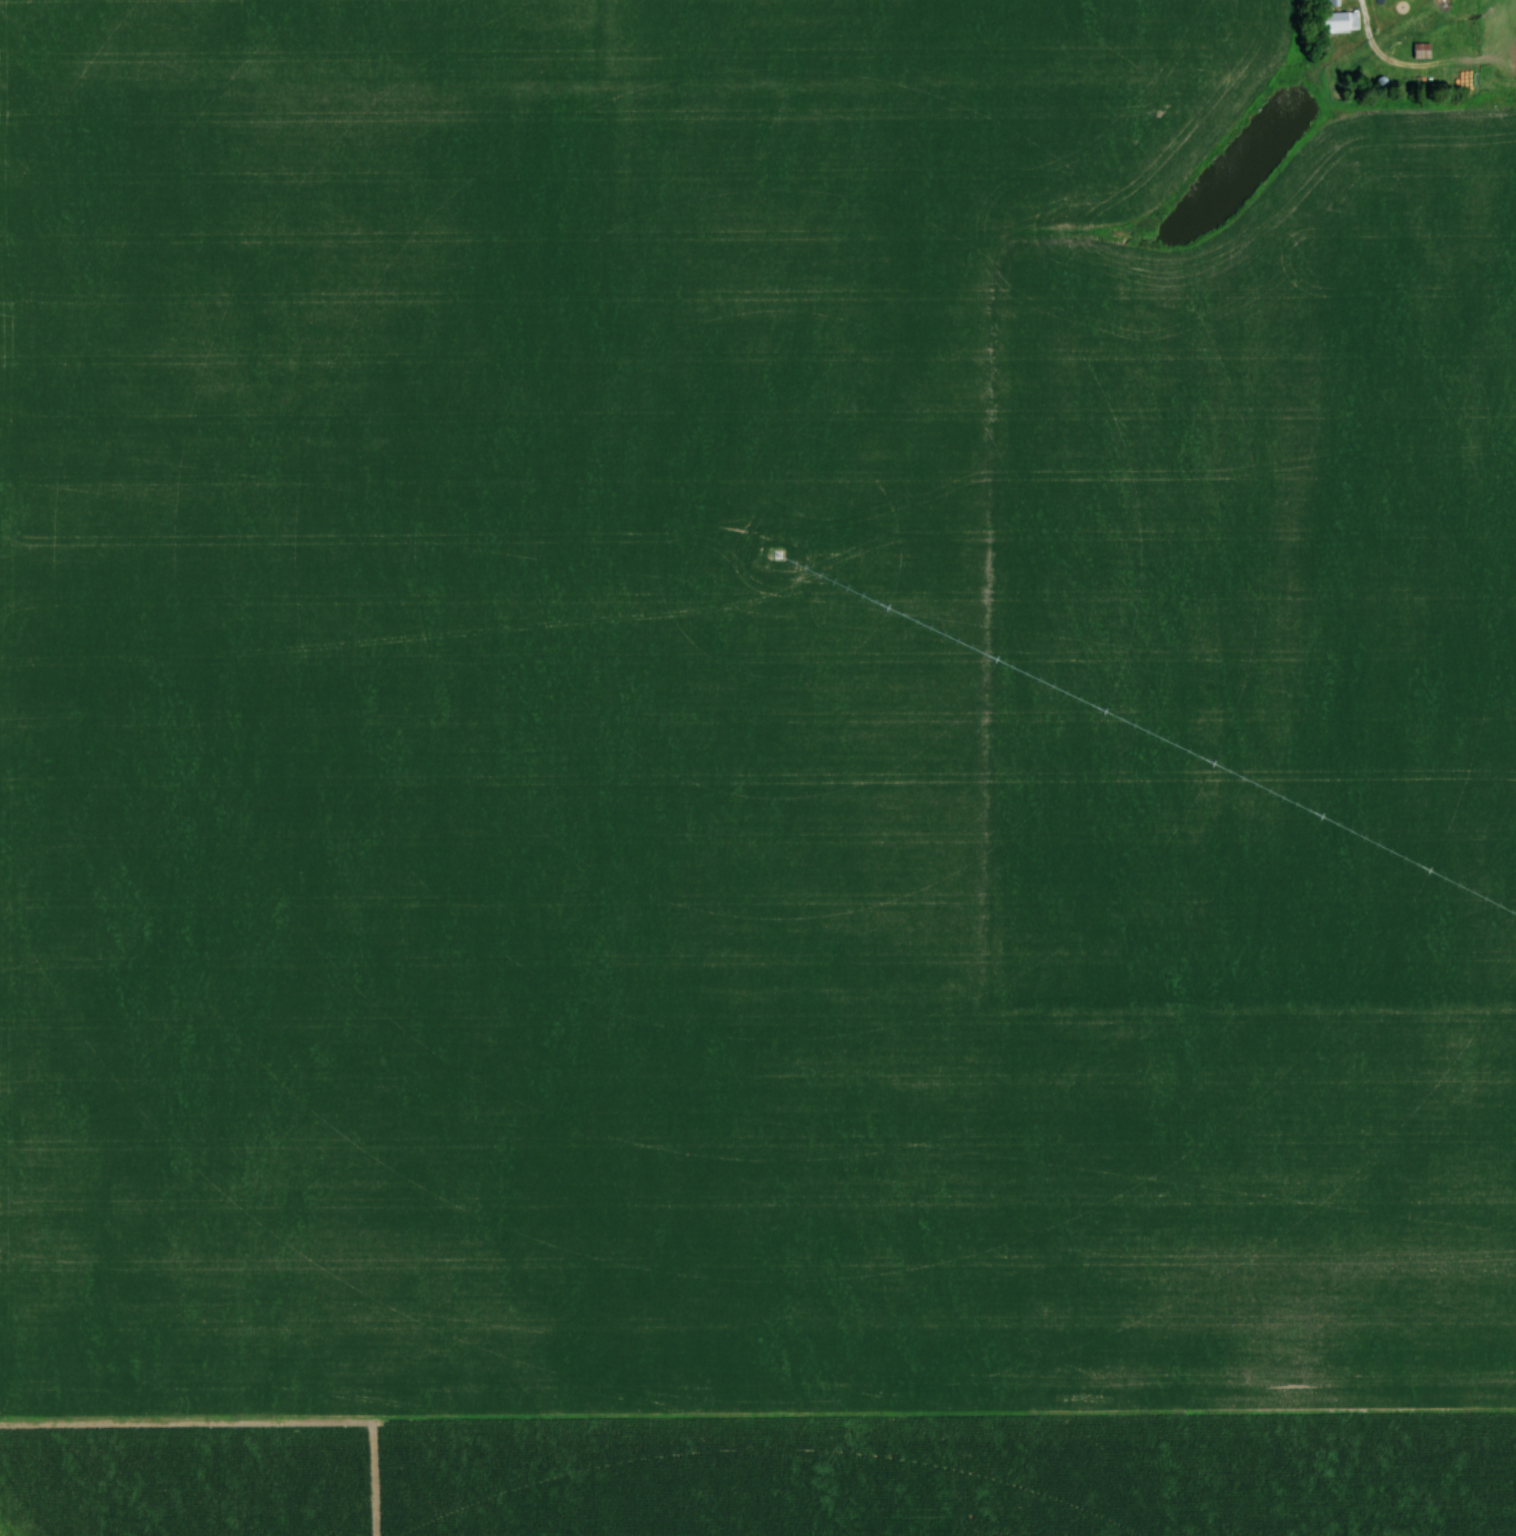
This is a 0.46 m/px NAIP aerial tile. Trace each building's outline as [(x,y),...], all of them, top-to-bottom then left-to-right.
[(1361,29),(1361,12),(1329,12),(1329,29),(1361,29)] [(1417,43),(1417,58),(1434,58),(1434,43),(1417,43)]
